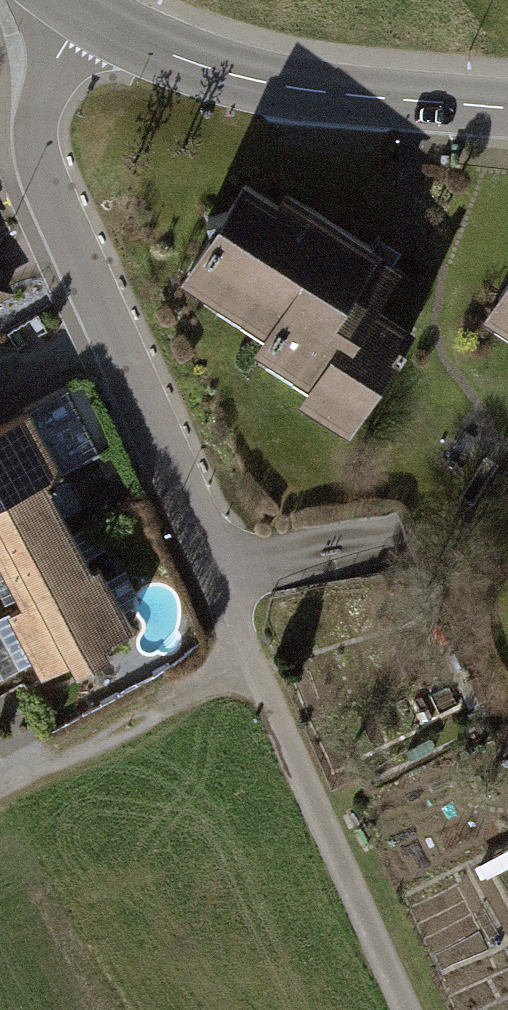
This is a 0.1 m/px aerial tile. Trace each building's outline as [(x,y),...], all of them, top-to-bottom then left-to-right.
[(245,182),(181,281),(266,335),(255,353),(310,388),(300,404),(351,436),(418,332),(379,308),(403,271),(380,257),(383,252),(286,191),(278,203),(245,182)] [(14,293),(1,270),(0,268),(0,301),(14,293)] [(484,318),(507,333),(507,281),(484,318)] [(46,485),(63,477),(29,414),(0,429),(0,509),(46,485)] [(93,573),(46,485),(0,509),(0,569),(22,610),(93,573)] [(100,569),(93,573),(22,610),(8,617),(41,680),(70,665),(77,678),(111,660),(105,648),(134,633),(100,569)]
